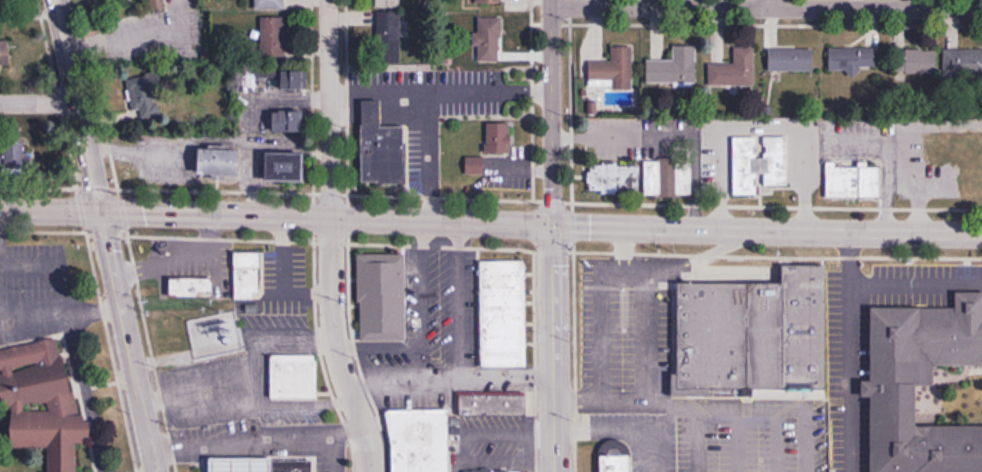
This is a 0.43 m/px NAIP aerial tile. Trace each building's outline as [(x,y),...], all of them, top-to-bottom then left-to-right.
[(153,10),(170,7),(169,0),(151,0),(153,10)] [(285,0),(256,0),(256,10),(285,9),(285,0)] [(376,26),(377,62),(403,61),(402,13),(367,14),(367,26),(376,26)] [(262,58),(287,58),(287,16),(262,16),(262,58)] [(474,32),(474,61),(499,61),(499,32),(474,32)] [(0,37),(0,69),(10,69),(11,37),(0,37)] [(633,46),(612,46),(612,61),(590,61),(590,87),(633,87),(633,46)] [(830,47),(830,70),(878,70),(878,48),(830,47)] [(735,64),(710,64),(710,86),(755,86),(755,48),(735,48),(735,64)] [(769,49),(769,71),(814,71),(814,49),(769,49)] [(981,76),(981,49),(944,49),(944,76),(981,76)] [(696,82),(696,50),(674,50),(674,60),(647,60),(647,82),(696,82)] [(938,72),(938,50),(897,50),(897,72),(938,72)] [(308,89),(308,70),(282,70),(282,89),(308,89)] [(129,78),(134,118),(161,115),(155,74),(129,78)] [(406,125),(381,125),(380,100),(362,100),(362,182),(406,182),(406,125)] [(304,130),(304,110),(275,110),(275,130),(304,130)] [(486,152),(511,152),(511,121),(486,121),(486,152)] [(733,194),(759,194),(759,186),(788,185),(787,147),(767,147),(767,155),(757,156),(757,136),(733,136),(733,194)] [(0,143),(0,177),(26,177),(25,142),(0,143)] [(200,147),(200,174),(241,174),(241,147),(200,147)] [(305,151),(267,151),(267,180),(305,180),(305,151)] [(484,155),(466,155),(466,174),(484,174),(484,155)] [(645,160),(645,195),(692,195),(692,159),(645,160)] [(588,191),(641,191),(641,162),(588,162),(588,191)] [(826,197),(881,197),(881,162),(826,162),(826,197)] [(234,299),(262,299),(262,251),(234,251),(234,299)] [(405,253),(359,253),(359,340),(405,340),(405,253)] [(527,367),(526,260),(481,260),(482,367),(527,367)] [(675,283),(676,386),(824,385),(823,264),(778,264),(778,282),(675,283)] [(212,278),(170,278),(170,296),(212,296),(212,278)] [(919,426),(919,385),(934,385),(934,365),(981,365),(981,291),(956,291),(957,307),(872,308),(872,382),(863,382),(863,397),(872,397),(872,471),(981,471),(981,426),(919,426)] [(5,409),(8,408),(16,451),(40,446),(45,471),(79,471),(74,444),(84,442),(64,337),(0,349),(0,382),(5,409)] [(271,398),(317,398),(317,355),(271,355),(271,398)] [(527,391),(483,391),(483,394),(461,394),(460,415),(526,416),(527,391)] [(449,409),(391,410),(392,471),(450,471),(449,409)] [(343,438),(315,438),(315,471),(343,471),(343,438)] [(631,453),(602,453),(602,471),(631,471),(631,453)] [(260,454),(239,454),(239,471),(260,471),(260,454)] [(312,462),(271,462),(271,471),(312,471),(312,462)]
